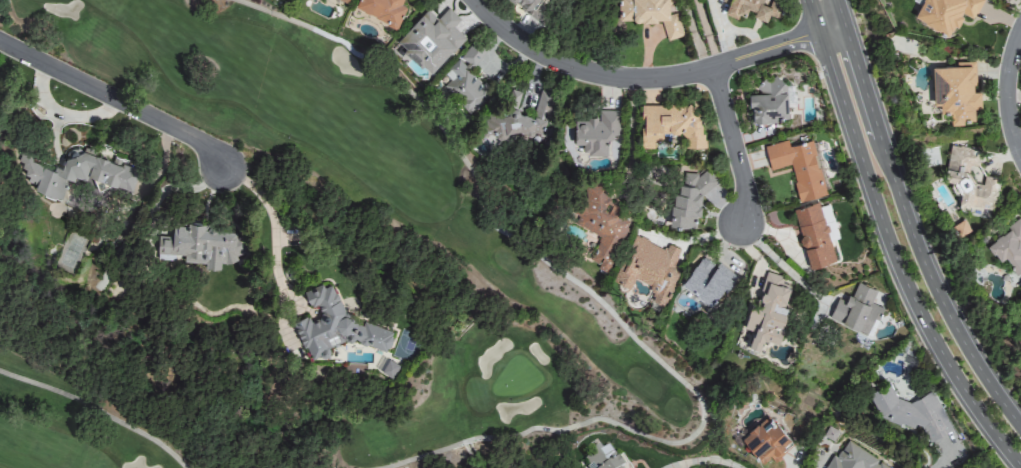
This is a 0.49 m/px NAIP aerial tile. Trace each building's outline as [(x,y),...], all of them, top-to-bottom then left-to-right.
[(406,6),(400,3),(402,0),(357,0),(354,7),(397,26),(406,6)] [(538,24),(544,16),(537,10),(545,0),(508,0),(538,24)] [(618,22),(663,21),(664,39),(679,38),(679,8),(669,8),(669,0),(618,0),(618,22)] [(743,18),(746,11),(766,19),(768,14),(778,18),(785,0),(730,0),(725,11),(743,18)] [(916,18),(951,35),(962,13),(973,19),(983,0),(925,0),(916,18)] [(397,40),(430,74),(465,39),(453,27),(460,20),(448,8),(437,19),(427,9),(397,40)] [(444,73),(446,76),(439,84),(449,93),(453,90),(467,113),(478,106),(488,95),(477,78),(469,71),(482,56),(479,51),(471,44),(444,73)] [(933,66),(933,104),(940,103),(940,110),(950,110),(951,121),(974,121),(974,106),(981,106),(981,91),(975,91),(974,61),(956,61),(956,66),(933,66)] [(788,120),(785,78),(763,80),(763,85),(757,85),(757,93),(750,94),(751,122),(788,120)] [(551,94),(539,91),(535,109),(535,110),(533,117),(518,113),(517,105),(521,92),(510,89),(506,106),(506,108),(487,111),(481,135),(482,136),(485,135),(498,139),(520,136),(540,141),(552,98),(551,94)] [(640,105),(640,148),(654,148),(654,137),(684,137),(684,148),(700,148),(700,105),(640,105)] [(607,155),(607,139),(618,139),(619,111),(599,110),(598,118),(588,117),(588,121),(574,121),(574,144),(580,145),(580,154),(607,155)] [(825,195),(812,141),(789,146),(787,140),(764,146),(770,169),(790,165),(799,201),(825,195)] [(981,150),(949,146),(945,180),(952,181),(950,192),(959,193),(958,205),(993,210),(997,178),(984,176),(983,183),(970,181),(972,166),(978,167),(981,150)] [(132,190),(138,168),(68,148),(62,171),(31,162),(32,158),(22,155),(17,171),(29,174),(27,183),(35,185),(33,192),(62,200),(69,176),(85,181),(86,176),(132,190)] [(698,227),(700,190),(714,191),(715,174),(684,172),(683,185),(674,185),(671,226),(698,227)] [(607,273),(630,224),(629,212),(621,208),(608,208),(608,183),(583,184),(584,193),(574,214),(578,216),(574,225),(598,236),(598,242),(590,259),(597,263),(598,269),(607,273)] [(793,209),(809,268),(834,261),(819,203),(793,209)] [(986,242),(999,261),(1006,257),(1015,272),(1020,269),(1020,220),(986,242)] [(157,254),(184,254),(184,264),(206,263),(206,270),(219,270),(219,263),(238,263),(238,231),(212,231),(212,224),(169,224),(169,237),(157,237),(157,254)] [(663,306),(683,251),(667,245),(666,249),(634,238),(622,272),(616,270),(612,282),(630,289),(633,280),(653,287),(648,301),(663,306)] [(733,274),(700,256),(682,288),(715,307),(733,274)] [(778,343),(787,308),(784,307),(791,280),(762,272),(748,329),(752,330),(749,345),(760,348),(762,338),(778,343)] [(877,290),(856,282),(847,304),(837,299),(829,318),(867,334),(874,318),(877,320),(883,308),(872,303),(877,290)] [(355,326),(350,314),(344,312),(334,289),(320,285),(303,292),(310,308),(317,305),(320,314),(319,318),(310,322),(308,316),(293,322),(309,360),(318,357),(322,358),(328,356),(330,347),(344,341),(349,343),(356,340),(358,343),(387,352),(393,331),(364,322),(355,326)] [(932,390),(910,402),(896,398),(889,383),(868,393),(881,418),(912,427),(920,423),(929,441),(951,429),(932,390)] [(774,462),(794,446),(775,423),(765,431),(759,424),(741,438),(761,463),(769,456),(774,462)] [(611,440),(585,454),(592,467),(626,467),(611,440)] [(844,441),(827,467),(889,467),(844,441)]
